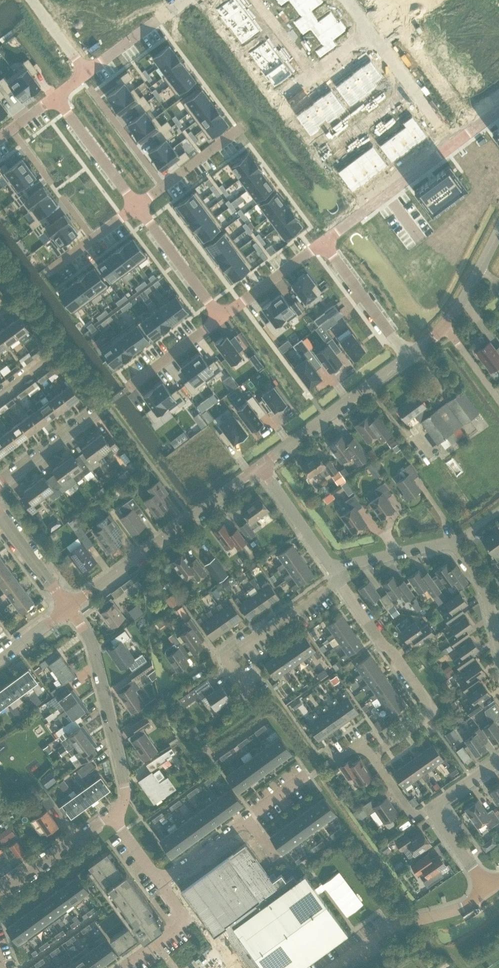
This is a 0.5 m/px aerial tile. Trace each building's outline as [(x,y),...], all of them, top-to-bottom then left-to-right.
[(217,10),(222,16),(221,17),(224,22),(243,8),(237,0),(230,0),(217,10)] [(294,22),(299,28),(314,16),(311,11),(323,2),(321,0),(306,0),(295,8),(302,16),(294,22)] [(475,7),(471,10),(475,16),(485,9),(481,3),(486,0),(470,0),(475,7)] [(475,16),(479,22),(483,19),(490,28),(498,21),(498,6),(489,14),(485,9),(475,16)] [(243,8),(224,22),(228,27),(229,26),(234,32),(251,19),(243,8)] [(419,39),(423,44),(442,30),(433,19),(437,16),(439,15),(435,9),(433,11),(423,18),(427,23),(416,31),(421,38),(419,39)] [(314,16),(299,28),(303,34),(311,29),(317,37),(338,21),(337,21),(330,12),(318,21),(314,16)] [(251,19),(234,32),(242,44),(260,31),(251,19)] [(323,45),(316,51),(321,57),(336,45),(332,40),(345,31),(344,29),(346,28),(340,21),(339,22),(338,21),(317,37),(323,45)] [(490,28),(491,28),(497,36),(492,40),(497,45),(498,44),(498,21),(490,28)] [(428,48),(432,54),(450,41),(442,30),(423,44),(427,49),(428,48)] [(267,41),(250,54),(258,65),(276,52),(267,41)] [(458,52),(450,41),(432,54),(441,65),(458,52)] [(169,45),(153,57),(160,66),(176,53),(175,53),(169,45)] [(276,52),(258,65),(263,71),(262,72),(265,77),(284,63),(276,52)] [(176,53),(160,66),(166,74),(163,76),(163,77),(183,62),(176,53)] [(443,68),(452,80),(469,67),(461,55),(443,68)] [(16,73),(31,94),(41,87),(32,74),(37,71),(28,59),(23,63),(25,66),(16,73)] [(362,66),(361,66),(376,86),(377,86),(374,82),(383,76),(371,60),(362,66)] [(183,62),(163,77),(170,85),(189,71),(183,63),(183,62)] [(284,63),(265,77),(269,82),(270,81),(275,88),(292,75),(284,63)] [(361,66),(353,73),(367,92),(376,86),(361,66)] [(469,67),(452,80),(456,85),(455,86),(459,91),(477,77),(469,67)] [(189,71),(170,85),(176,94),(180,91),(194,81),(196,80),(189,71)] [(120,85),(107,95),(113,104),(113,105),(134,89),(130,91),(124,83),(132,77),(128,72),(116,80),(120,85)] [(16,73),(7,79),(5,76),(0,80),(0,82),(8,92),(13,89),(22,100),(31,93),(31,94),(16,73)] [(353,73),(345,80),(359,99),(367,92),(353,73),(352,73),(353,73)] [(486,89),(477,77),(459,91),(463,96),(464,95),(469,102),(480,93),(483,98),(493,91),(495,90),(491,84),(490,86),(486,89)] [(345,80),(336,86),(350,106),(359,99),(345,80)] [(194,81),(180,91),(183,95),(197,86),(194,81)] [(134,89),(113,105),(120,114),(134,103),(137,108),(147,101),(143,95),(140,97),(134,89)] [(202,89),(183,103),(189,112),(208,97),(202,89)] [(323,95),(322,96),(337,115),(346,109),(332,89),(323,96),(323,95)] [(322,96),(313,102),(328,122),(337,115),(322,96)] [(208,97),(189,112),(196,120),(215,106),(208,97)] [(8,111),(0,100),(0,117),(8,111)] [(141,113),(128,123),(134,132),(134,133),(155,117),(155,116),(151,119),(145,111),(151,106),(147,101),(137,108),(141,113)] [(305,108),(305,109),(320,128),(318,125),(325,119),(328,122),(313,102),(313,103),(306,109),(305,108)] [(215,106),(196,120),(203,130),(222,115),(215,105),(215,106)] [(305,109),(296,115),(311,135),(320,128),(305,109)] [(222,115),(203,130),(209,138),(228,124),(222,115)] [(413,115),(403,122),(418,142),(427,135),(413,115)] [(155,117),(134,133),(141,142),(155,131),(158,136),(172,126),(167,121),(161,125),(155,117)] [(405,126),(397,132),(409,148),(410,148),(417,142),(418,142),(403,122),(403,123),(405,126)] [(162,141),(149,151),(155,160),(155,161),(173,147),(172,147),(166,139),(172,134),(168,129),(172,127),(172,126),(158,136),(162,141)] [(397,132),(388,138),(401,155),(409,148),(397,132)] [(388,138),(379,145),(391,161),(400,155),(401,155),(388,138)] [(373,145),(364,152),(379,171),(388,164),(373,145)] [(173,147),(155,161),(162,170),(175,159),(179,164),(189,157),(185,151),(179,156),(173,147)] [(364,152),(355,158),(370,178),(371,178),(370,177),(379,171),(364,152)] [(248,154),(231,167),(239,178),(258,165),(254,160),(253,160),(248,154)] [(0,167),(0,183),(3,187),(8,183),(29,167),(22,158),(9,168),(5,163),(0,167)] [(355,158),(347,165),(361,184),(370,178),(355,158)] [(449,164),(414,190),(432,214),(467,188),(449,164)] [(239,178),(248,189),(265,176),(261,170),(262,170),(258,165),(239,178)] [(347,165),(338,171),(352,190),(361,184),(361,185),(361,184),(347,165)] [(29,167),(8,183),(15,191),(12,193),(16,199),(26,191),(22,186),(36,176),(35,175),(36,174),(31,167),(30,169),(29,167)] [(256,201),(274,188),(265,176),(248,189),(256,201)] [(16,199),(13,201),(17,207),(23,202),(29,211),(50,195),(44,186),(30,196),(26,191),(16,199)] [(196,190),(177,204),(184,213),(203,199),(196,190)] [(259,205),(268,216),(285,203),(277,192),(259,205)] [(29,211),(25,214),(31,223),(30,224),(34,229),(47,219),(43,214),(57,204),(50,196),(51,195),(50,195),(29,211)] [(203,199),(184,213),(190,222),(210,208),(203,199)] [(291,209),(290,209),(285,203),(268,216),(276,227),(295,214),(291,209)] [(210,208),(190,222),(196,231),(216,216),(210,208)] [(47,219),(34,229),(38,235),(44,243),(50,239),(71,223),(65,214),(51,224),(47,219)] [(297,219),(298,219),(295,214),(276,227),(285,239),(302,226),(297,219)] [(216,216),(196,231),(197,232),(197,231),(204,240),(223,226),(216,216)] [(71,223),(50,239),(57,247),(54,249),(58,255),(68,247),(64,242),(78,232),(71,224),(72,223),(71,223)] [(226,230),(207,245),(214,254),(233,239),(226,230)] [(133,238),(125,244),(139,264),(148,257),(133,238)] [(233,239),(214,254),(220,262),(220,263),(240,248),(233,239)] [(124,244),(115,251),(130,271),(139,264),(125,244),(124,244)] [(240,248),(220,263),(226,271),(246,257),(240,248)] [(115,251),(107,258),(121,277),(130,271),(115,251)] [(246,257),(226,271),(227,272),(227,271),(234,280),(253,266),(246,257)] [(107,258),(98,264),(112,284),(121,277),(107,258)] [(95,267),(86,273),(100,293),(109,286),(95,267)] [(86,273),(76,280),(91,300),(100,293),(86,273)] [(299,279),(292,284),(305,302),(320,291),(307,273),(305,274),(304,273),(297,278),(299,279)] [(76,280),(68,287),(82,306),(91,300),(76,280)] [(68,287),(59,293),(73,313),(82,306),(68,287)] [(174,292),(164,299),(167,302),(179,318),(188,311),(174,292)] [(281,293),(272,300),(287,321),(296,314),(297,315),(302,311),(295,301),(290,305),(281,293)] [(272,300),(262,307),(271,319),(266,323),(273,333),(279,329),(278,327),(287,321),(272,300)] [(167,302),(159,308),(171,324),(179,318),(167,302)] [(156,305),(147,312),(149,315),(161,331),(162,332),(171,324),(159,308),(156,305)] [(324,312),(314,319),(318,325),(328,317),(329,318),(338,310),(334,305),(324,312)] [(149,315),(141,322),(153,338),(161,331),(149,315)] [(333,315),(323,323),(327,328),(337,321),(333,315)] [(19,317),(9,324),(19,337),(24,333),(28,339),(33,335),(19,317)] [(135,321),(126,327),(141,347),(149,340),(135,321)] [(322,323),(315,328),(324,340),(324,339),(326,342),(332,337),(322,323)] [(0,331),(0,333),(8,345),(19,337),(9,324),(0,331)] [(126,327),(118,334),(132,353),(141,347),(126,327)] [(8,345),(0,333),(0,351),(8,345)] [(352,333),(341,341),(354,358),(361,353),(360,353),(365,350),(352,333)] [(118,334),(108,341),(123,360),(123,361),(132,354),(132,353),(118,334)] [(222,336),(215,342),(231,363),(242,355),(238,351),(244,347),(235,336),(230,339),(227,335),(224,338),(222,336)] [(307,336),(303,339),(310,349),(314,346),(307,336)] [(328,345),(316,353),(329,371),(342,362),(336,354),(334,351),(339,347),(332,337),(326,342),(328,345)] [(302,338),(293,345),(303,359),(294,366),(309,386),(312,384),(313,386),(320,380),(319,379),(321,377),(313,366),(319,362),(310,349),(303,339),(302,338)] [(108,341),(100,347),(114,366),(123,360),(108,341)] [(498,368),(498,354),(490,342),(476,352),(491,371),(498,366),(498,368)] [(29,352),(31,354),(34,358),(41,353),(37,346),(29,352)] [(200,353),(191,360),(206,381),(215,374),(217,377),(223,373),(214,361),(209,365),(200,353)] [(254,353),(249,357),(257,369),(263,365),(254,353)] [(24,360),(27,364),(34,358),(31,354),(24,360)] [(191,360),(181,367),(190,379),(185,383),(192,393),(198,389),(197,387),(206,381),(191,360)] [(18,364),(11,369),(14,373),(21,368),(18,364)] [(53,368),(46,373),(49,377),(55,372),(56,372),(53,368)] [(7,379),(14,373),(11,369),(4,375),(7,379)] [(55,372),(49,377),(51,381),(58,376),(56,374),(55,372)] [(41,383),(49,377),(46,373),(38,379),(41,383)] [(230,375),(223,380),(230,390),(237,385),(230,375)] [(56,379),(52,382),(56,388),(60,385),(56,379)] [(163,382),(154,389),(169,409),(178,403),(180,406),(185,401),(177,390),(172,394),(163,382)] [(33,383),(26,389),(28,392),(36,387),(33,383)] [(57,389),(60,393),(69,405),(80,397),(70,385),(64,389),(61,386),(57,389)] [(265,398),(259,402),(267,412),(272,408),(275,411),(279,408),(279,409),(287,403),(274,386),(262,394),(265,398)] [(154,388),(144,396),(153,408),(148,412),(155,422),(161,417),(160,416),(169,409),(154,389),(154,388)] [(26,389),(18,394),(21,398),(28,392),(26,389)] [(463,390),(431,413),(418,395),(397,410),(406,422),(416,415),(421,421),(437,444),(479,413),(463,390)] [(55,397),(51,392),(46,395),(59,413),(69,405),(60,393),(55,397)] [(49,420),(59,413),(46,395),(36,403),(40,408),(49,420)] [(247,402),(237,409),(252,429),(263,422),(259,417),(265,413),(253,396),(246,401),(247,402)] [(15,402),(13,398),(5,404),(8,407),(15,402)] [(8,407),(5,404),(0,408),(0,412),(1,413),(8,407)] [(69,417),(79,410),(74,404),(65,412),(69,417)] [(200,404),(197,407),(202,413),(205,411),(200,404)] [(31,408),(26,411),(30,415),(39,428),(49,420),(40,408),(34,412),(31,408)] [(206,410),(201,414),(208,422),(212,419),(206,410)] [(198,412),(192,417),(195,421),(201,416),(198,412)] [(29,435),(39,428),(30,415),(20,423),(29,435)] [(225,430),(220,434),(228,444),(233,440),(234,442),(238,438),(239,439),(247,434),(233,415),(221,424),(225,430)] [(390,434),(377,416),(371,420),(368,416),(356,426),(368,442),(377,435),(381,440),(390,434)] [(19,443),(29,435),(20,423),(10,430),(19,443)] [(19,443),(10,430),(3,435),(0,431),(0,439),(9,450),(19,443)] [(104,437),(102,434),(92,441),(103,455),(108,452),(111,456),(121,449),(109,433),(104,437)] [(184,433),(171,443),(175,448),(188,438),(184,433)] [(358,464),(367,457),(353,438),(347,442),(342,436),(330,445),(333,450),(331,453),(334,457),(338,456),(342,462),(352,455),(358,464)] [(394,437),(389,441),(393,446),(398,442),(394,437)] [(9,450),(0,439),(0,457),(9,450)] [(85,452),(80,455),(92,470),(101,463),(97,458),(102,454),(92,441),(82,448),(85,452)] [(125,452),(120,455),(126,464),(131,460),(125,452)] [(73,455),(63,462),(73,476),(77,481),(82,478),(82,477),(91,470),(80,455),(75,459),(73,455)] [(323,475),(327,475),(330,473),(332,475),(338,471),(330,460),(324,464),(318,455),(302,466),(310,477),(320,470),(323,475)] [(77,481),(73,476),(63,462),(53,470),(56,473),(51,476),(63,492),(77,481)] [(410,463),(399,471),(404,477),(397,482),(409,499),(421,490),(413,479),(419,475),(410,463)] [(127,469),(118,476),(122,480),(131,474),(127,469)] [(338,471),(332,475),(339,486),(341,484),(346,480),(339,471),(339,470),(338,471)] [(47,480),(44,477),(35,484),(44,496),(49,493),(53,499),(63,492),(51,476),(47,480)] [(160,481),(148,489),(153,495),(145,501),(157,517),(170,508),(162,498),(168,493),(160,481)] [(379,495),(370,502),(382,519),(394,509),(386,498),(392,494),(383,483),(375,489),(379,495)] [(39,501),(44,497),(44,496),(35,484),(25,491),(27,494),(22,498),(33,513),(43,506),(39,501)] [(331,492),(323,498),(327,503),(335,497),(331,492)] [(351,509),(341,516),(353,533),(366,524),(356,510),(362,506),(354,495),(345,501),(351,509)] [(127,501),(119,507),(125,515),(120,518),(133,535),(146,526),(137,515),(143,511),(133,497),(127,501)] [(255,533),(252,529),(259,525),(256,520),(269,510),(260,497),(242,511),(251,523),(248,525),(246,522),(240,527),(248,538),(255,533)] [(120,530),(109,515),(97,524),(100,529),(95,533),(104,545),(102,546),(108,554),(123,543),(115,533),(120,530)] [(376,526),(380,522),(375,516),(371,519),(376,526)] [(57,518),(47,526),(51,531),(61,523),(57,518)] [(484,541),(493,554),(498,550),(498,522),(492,527),(496,532),(484,541)] [(233,543),(237,548),(246,541),(237,529),(232,533),(225,523),(213,532),(226,548),(233,543)] [(83,543),(69,554),(83,572),(97,562),(87,549),(94,544),(85,533),(79,537),(83,543)] [(285,565),(300,554),(293,544),(278,555),(283,563),(277,567),(280,571),(286,567),(285,565)] [(179,572),(184,578),(192,572),(197,579),(207,573),(196,558),(191,562),(185,553),(172,563),(179,572)] [(307,564),(300,554),(285,565),(286,567),(290,573),(284,577),(287,581),(293,576),(292,575),(307,564)] [(216,559),(206,566),(218,583),(229,576),(216,559)] [(0,567),(0,582),(13,572),(6,562),(0,567)] [(299,585),(314,575),(307,564),(292,575),(293,576),(297,583),(291,587),(294,591),(297,589),(300,586),(299,585)] [(447,564),(436,571),(446,586),(453,581),(458,588),(468,581),(460,570),(456,564),(450,569),(447,564)] [(427,580),(419,570),(408,577),(419,592),(426,587),(432,596),(433,596),(439,604),(447,599),(441,590),(431,577),(427,580)] [(13,572),(0,582),(0,583),(6,592),(20,582),(13,572)] [(142,586),(138,581),(140,579),(137,575),(112,593),(116,599),(125,592),(128,596),(142,586)] [(414,594),(406,583),(401,587),(393,576),(382,583),(393,598),(400,593),(405,601),(414,594)] [(254,577),(250,580),(254,586),(258,592),(260,590),(271,605),(280,599),(268,580),(261,585),(264,588),(262,589),(254,577)] [(227,579),(222,583),(226,589),(232,585),(231,584),(227,579)] [(370,581),(359,588),(369,603),(380,595),(370,581)] [(27,591),(20,582),(6,592),(14,601),(27,591)] [(258,592),(254,586),(248,590),(244,592),(248,599),(250,597),(261,612),(271,605),(260,590),(258,592)] [(34,601),(27,591),(14,601),(21,611),(34,601)] [(450,610),(443,615),(449,624),(461,616),(465,613),(461,607),(467,603),(460,592),(445,603),(450,610)] [(386,593),(380,598),(388,609),(394,604),(386,593)] [(174,596),(167,601),(172,607),(178,602),(174,596)] [(250,597),(248,599),(242,603),(238,597),(234,599),(238,606),(239,605),(250,620),(261,612),(250,597)] [(415,602),(412,604),(417,611),(423,607),(416,597),(413,599),(415,602)] [(106,609),(102,612),(112,626),(124,617),(111,600),(103,606),(106,609)] [(243,618),(232,603),(224,609),(220,603),(216,605),(221,611),(222,610),(233,625),(243,618)] [(394,605),(389,609),(394,616),(399,612),(394,605)] [(182,606),(177,609),(184,619),(185,621),(190,618),(182,606)] [(140,608),(131,615),(135,620),(144,614),(140,608)] [(222,610),(221,611),(214,616),(210,610),(206,612),(211,619),(212,617),(223,632),(233,625),(222,610)] [(349,624),(342,614),(327,625),(333,633),(326,637),(329,641),(335,637),(334,635),(349,624)] [(455,647),(471,636),(467,630),(473,626),(465,615),(451,625),(455,632),(448,638),(455,647)] [(212,617),(211,619),(204,623),(200,617),(196,619),(201,626),(202,625),(212,640),(223,632),(212,617)] [(163,618),(156,622),(159,627),(165,622),(163,618)] [(180,635),(177,637),(181,642),(184,640),(193,653),(203,646),(200,641),(205,638),(190,618),(185,621),(190,628),(180,635)] [(401,632),(408,643),(412,640),(417,647),(435,634),(428,624),(421,629),(415,621),(401,632)] [(334,635),(335,637),(340,643),(333,647),(336,651),(342,647),(341,645),(356,634),(349,624),(334,635)] [(116,651),(111,654),(121,668),(128,664),(133,671),(147,660),(142,653),(134,659),(122,642),(130,637),(125,630),(112,639),(116,645),(113,647),(116,651)] [(174,632),(169,635),(174,643),(176,646),(181,642),(177,637),(174,632)] [(341,645),(342,647),(347,653),(340,657),(343,661),(350,656),(349,655),(363,645),(356,634),(341,645)] [(315,650),(305,636),(294,643),(305,658),(307,657),(313,652),(317,658),(321,656),(316,649),(315,650)] [(472,662),(476,659),(472,653),(479,649),(471,638),(457,648),(461,655),(454,661),(460,670),(472,662)] [(187,659),(191,656),(181,642),(176,646),(174,643),(165,649),(165,652),(167,656),(178,671),(189,663),(187,659)] [(305,658),(294,643),(284,650),(295,665),(297,664),(303,659),(307,665),(311,663),(307,657),(305,658)] [(295,665),(284,650),(274,657),(285,672),(287,671),(293,666),(297,672),(301,670),(297,664),(295,665)] [(53,669),(51,671),(53,675),(68,664),(61,655),(57,657),(54,653),(40,663),(43,668),(49,664),(53,669)] [(362,675),(377,665),(370,655),(355,665),(361,673),(355,677),(357,681),(363,677),(362,675)] [(285,672),(274,657),(265,664),(275,679),(283,673),(287,679),(291,677),(287,671),(285,672)] [(153,666),(152,659),(130,674),(133,679),(135,678),(137,678),(153,666)] [(338,660),(332,664),(336,669),(341,665),(338,660)] [(477,684),(482,681),(478,676),(485,672),(477,661),(462,671),(467,678),(460,683),(466,692),(477,684)] [(75,674),(68,664),(53,675),(57,679),(58,678),(62,683),(51,692),(54,696),(67,687),(64,682),(75,674)] [(369,685),(384,674),(377,665),(362,675),(363,677),(368,683),(362,687),(364,691),(370,687),(369,685)] [(448,667),(443,670),(448,677),(453,674),(448,667)] [(37,681),(28,669),(19,676),(28,688),(30,692),(31,693),(34,690),(31,686),(37,681)] [(376,695),(391,684),(384,674),(369,685),(370,687),(375,693),(369,697),(371,701),(378,697),(376,695)] [(28,688),(19,676),(9,683),(18,695),(25,690),(27,694),(30,692),(28,688)] [(336,676),(331,679),(334,685),(340,681),(336,676)] [(194,688),(179,699),(184,706),(196,698),(198,701),(201,699),(202,698),(206,696),(207,695),(211,701),(209,702),(215,711),(217,709),(231,699),(221,686),(215,690),(207,679),(194,688)] [(135,681),(133,682),(131,682),(122,688),(126,694),(122,697),(132,712),(144,703),(135,689),(139,687),(135,681)] [(0,690),(0,691),(9,702),(18,695),(9,683),(0,690)] [(319,694),(323,691),(318,683),(314,686),(319,694)] [(465,707),(469,713),(471,716),(483,708),(479,702),(490,694),(482,683),(468,694),(473,701),(465,707)] [(376,695),(378,697),(382,703),(376,707),(377,709),(378,711),(385,707),(383,705),(398,694),(391,684),(376,695)] [(54,696),(46,703),(50,708),(55,704),(58,708),(46,717),(49,721),(61,712),(62,713),(64,711),(78,701),(75,697),(77,695),(73,689),(71,691),(70,691),(67,687),(54,696)] [(34,690),(31,693),(30,692),(27,694),(32,700),(37,695),(34,690)] [(359,712),(349,698),(350,697),(345,690),(342,693),(346,699),(340,703),(338,705),(348,720),(359,712)] [(9,702),(0,691),(0,709),(9,702)] [(383,705),(385,707),(389,713),(383,717),(385,721),(392,717),(391,715),(406,705),(398,694),(383,705)] [(42,701),(37,695),(32,700),(36,705),(42,701)] [(338,705),(340,703),(335,697),(332,700),(336,706),(330,710),(328,712),(338,727),(348,720),(338,705)] [(73,719),(56,731),(60,736),(77,723),(82,719),(79,714),(85,710),(87,708),(83,703),(81,704),(78,701),(64,711),(67,715),(69,713),(73,719)] [(150,701),(146,704),(149,709),(154,705),(150,701)] [(485,710),(490,723),(494,720),(494,721),(498,719),(498,718),(498,707),(496,702),(489,707),(485,710)] [(19,710),(15,704),(9,708),(13,714),(19,710)] [(328,712),(330,710),(325,704),(322,707),(326,713),(320,717),(318,719),(328,734),(338,727),(328,712)] [(23,715),(21,713),(19,710),(13,714),(17,720),(23,715)] [(318,719),(320,717),(315,711),(312,714),(316,720),(308,726),(318,741),(328,734),(318,719)] [(143,760),(157,750),(142,729),(150,723),(146,716),(132,726),(136,732),(134,734),(136,738),(132,741),(140,753),(139,754),(143,760)] [(381,719),(374,724),(379,730),(386,726),(381,719)] [(483,728),(493,743),(498,738),(498,728),(494,721),(494,720),(490,723),(483,728)] [(77,723),(60,736),(63,740),(61,741),(65,746),(66,747),(69,751),(87,737),(84,733),(87,731),(83,725),(80,727),(77,723)] [(194,723),(189,727),(194,733),(198,729),(194,723)] [(475,733),(465,740),(475,755),(486,747),(483,742),(488,739),(479,727),(474,731),(475,733)] [(453,729),(446,734),(449,740),(457,735),(453,729)] [(271,743),(282,758),(291,752),(280,736),(271,743)] [(90,741),(87,737),(69,751),(71,755),(74,753),(78,757),(72,761),(77,767),(97,753),(93,748),(97,745),(93,739),(90,741)] [(262,749),(273,765),(282,758),(271,743),(262,749)] [(48,744),(43,748),(47,754),(52,750),(48,744)] [(435,766),(441,761),(446,767),(449,765),(445,758),(444,759),(433,744),(423,752),(433,767),(435,766)] [(457,750),(465,761),(471,757),(463,746),(457,750)] [(253,756),(264,771),(273,765),(262,749),(253,756)] [(168,750),(146,764),(151,771),(157,767),(156,765),(162,762),(163,765),(170,760),(168,757),(172,755),(168,750)] [(433,767),(423,752),(413,759),(423,774),(425,773),(431,768),(436,774),(439,772),(435,766),(433,767)] [(245,762),(256,778),(264,771),(253,756),(245,762)] [(423,774),(413,759),(403,766),(413,781),(415,780),(421,775),(426,781),(429,779),(425,773),(423,774)] [(348,778),(353,775),(360,785),(372,776),(367,769),(366,770),(359,760),(352,765),(349,760),(340,766),(348,778)] [(96,768),(91,761),(83,767),(87,772),(88,773),(96,768)] [(236,769),(247,784),(256,778),(245,762),(236,769)] [(454,765),(447,769),(452,776),(459,772),(454,765)] [(413,781),(403,766),(393,773),(404,788),(411,782),(416,788),(418,787),(419,786),(415,780),(413,781)] [(87,772),(83,767),(78,770),(82,776),(87,772)] [(152,772),(139,781),(154,803),(175,788),(168,777),(166,778),(159,769),(153,773),(152,772)] [(227,775),(238,791),(247,784),(236,769),(227,775)] [(41,779),(47,787),(56,780),(50,772),(41,779)] [(91,778),(88,773),(87,772),(82,776),(86,782),(88,780),(91,778)] [(110,788),(101,777),(95,782),(92,777),(91,778),(88,780),(92,784),(100,795),(110,788)] [(69,785),(64,780),(59,784),(63,790),(69,785)] [(100,795),(92,784),(82,791),(90,802),(100,795)] [(63,790),(67,795),(70,793),(73,791),(69,785),(63,790)] [(491,791),(496,798),(494,799),(498,805),(498,804),(498,785),(491,791)] [(222,795),(233,810),(242,803),(231,788),(222,795)] [(90,802),(82,791),(77,794),(75,791),(73,791),(70,793),(81,809),(90,802)] [(70,793),(67,795),(68,797),(70,800),(63,805),(63,806),(60,808),(66,817),(69,814),(71,816),(81,809),(70,793)] [(47,795),(36,803),(41,810),(46,806),(48,808),(53,804),(47,795)] [(213,801),(224,816),(233,810),(222,795),(213,801)] [(414,796),(409,800),(414,806),(418,803),(414,796)] [(315,804),(326,819),(335,813),(324,797),(315,804)] [(368,815),(376,810),(374,806),(377,804),(373,798),(361,806),(367,815),(368,815)] [(374,806),(376,810),(384,822),(388,827),(390,828),(394,824),(394,822),(391,818),(397,814),(387,798),(377,804),(374,806)] [(485,821),(489,828),(498,821),(498,818),(496,814),(493,809),(487,813),(478,800),(475,802),(472,801),(469,803),(469,807),(466,809),(478,826),(485,821)] [(205,807),(216,823),(224,816),(213,801),(205,807)] [(306,810),(317,826),(326,819),(315,804),(306,810)] [(361,806),(352,812),(359,821),(367,815),(361,806)] [(196,814),(207,829),(216,823),(205,807),(196,814)] [(36,817),(31,821),(41,835),(47,833),(59,825),(47,809),(36,817)] [(297,816),(309,832),(317,826),(306,810),(297,816)] [(187,820),(198,836),(207,829),(196,814),(187,820)] [(289,823),(300,838),(309,832),(297,816),(289,823)] [(402,822),(404,826),(415,821),(413,818),(402,822)] [(178,827),(190,842),(198,836),(187,820),(178,827)] [(280,829),(291,845),(300,838),(289,823),(280,829)] [(15,834),(10,827),(3,831),(8,839),(15,834)] [(170,833),(181,848),(190,842),(178,827),(170,833)] [(271,836),(282,851),(291,845),(280,829),(271,836)] [(321,839),(327,836),(324,830),(318,833),(321,839)] [(407,834),(396,842),(402,851),(403,850),(410,859),(431,844),(422,832),(411,840),(407,834)] [(161,840),(172,855),(181,848),(170,833),(161,840)] [(492,838),(482,846),(486,851),(496,843),(492,838)] [(18,841),(10,846),(17,856),(24,851),(18,841)] [(347,933),(304,874),(296,880),(292,875),(285,880),(281,874),(272,881),(245,843),(233,851),(230,848),(215,859),(217,862),(198,876),(210,893),(193,905),(212,931),(225,922),(230,929),(225,933),(240,953),(249,947),(265,967),(298,967),(347,933)] [(387,843),(380,847),(384,853),(391,848),(387,843)] [(124,874),(122,872),(116,864),(114,860),(108,852),(107,851),(88,864),(106,888),(109,887),(134,921),(110,938),(119,951),(138,937),(135,934),(138,932),(144,940),(163,927),(161,925),(155,917),(150,910),(153,908),(149,903),(147,901),(136,885),(126,872),(124,874)] [(446,865),(438,855),(432,859),(428,854),(412,865),(418,874),(423,870),(429,877),(446,865)] [(78,876),(69,882),(83,900),(80,896),(88,890),(78,876)] [(421,894),(429,887),(422,879),(414,886),(421,894)] [(69,882),(62,887),(75,906),(83,900),(69,882)] [(62,887),(54,893),(65,908),(67,911),(68,911),(65,907),(72,902),(75,906),(62,887)] [(54,893),(46,899),(57,913),(60,917),(67,911),(65,908),(54,893)] [(46,899),(38,904),(49,919),(52,923),(60,917),(57,913),(46,899)] [(38,904),(31,910),(41,925),(44,928),(52,923),(49,919),(38,904)] [(31,910),(23,916),(33,930),(36,934),(44,928),(41,925),(31,910)] [(111,913),(108,915),(112,919),(117,915),(114,911),(111,913)] [(117,915),(112,919),(115,924),(118,922),(121,920),(117,915)] [(23,916),(15,921),(29,940),(36,934),(33,930),(23,916)] [(15,921),(7,927),(20,946),(29,940),(15,921)] [(103,935),(95,941),(109,959),(116,953),(117,953),(103,935)] [(88,946),(87,946),(101,965),(109,959),(95,941),(98,945),(91,950),(88,946)] [(80,952),(91,967),(96,967),(101,965),(87,946),(80,952)] [(72,958),(75,961),(79,967),(91,967),(80,952),(72,958)] [(64,963),(68,967),(79,967),(75,961),(72,958),(71,958),(74,962),(67,967),(64,963)]
